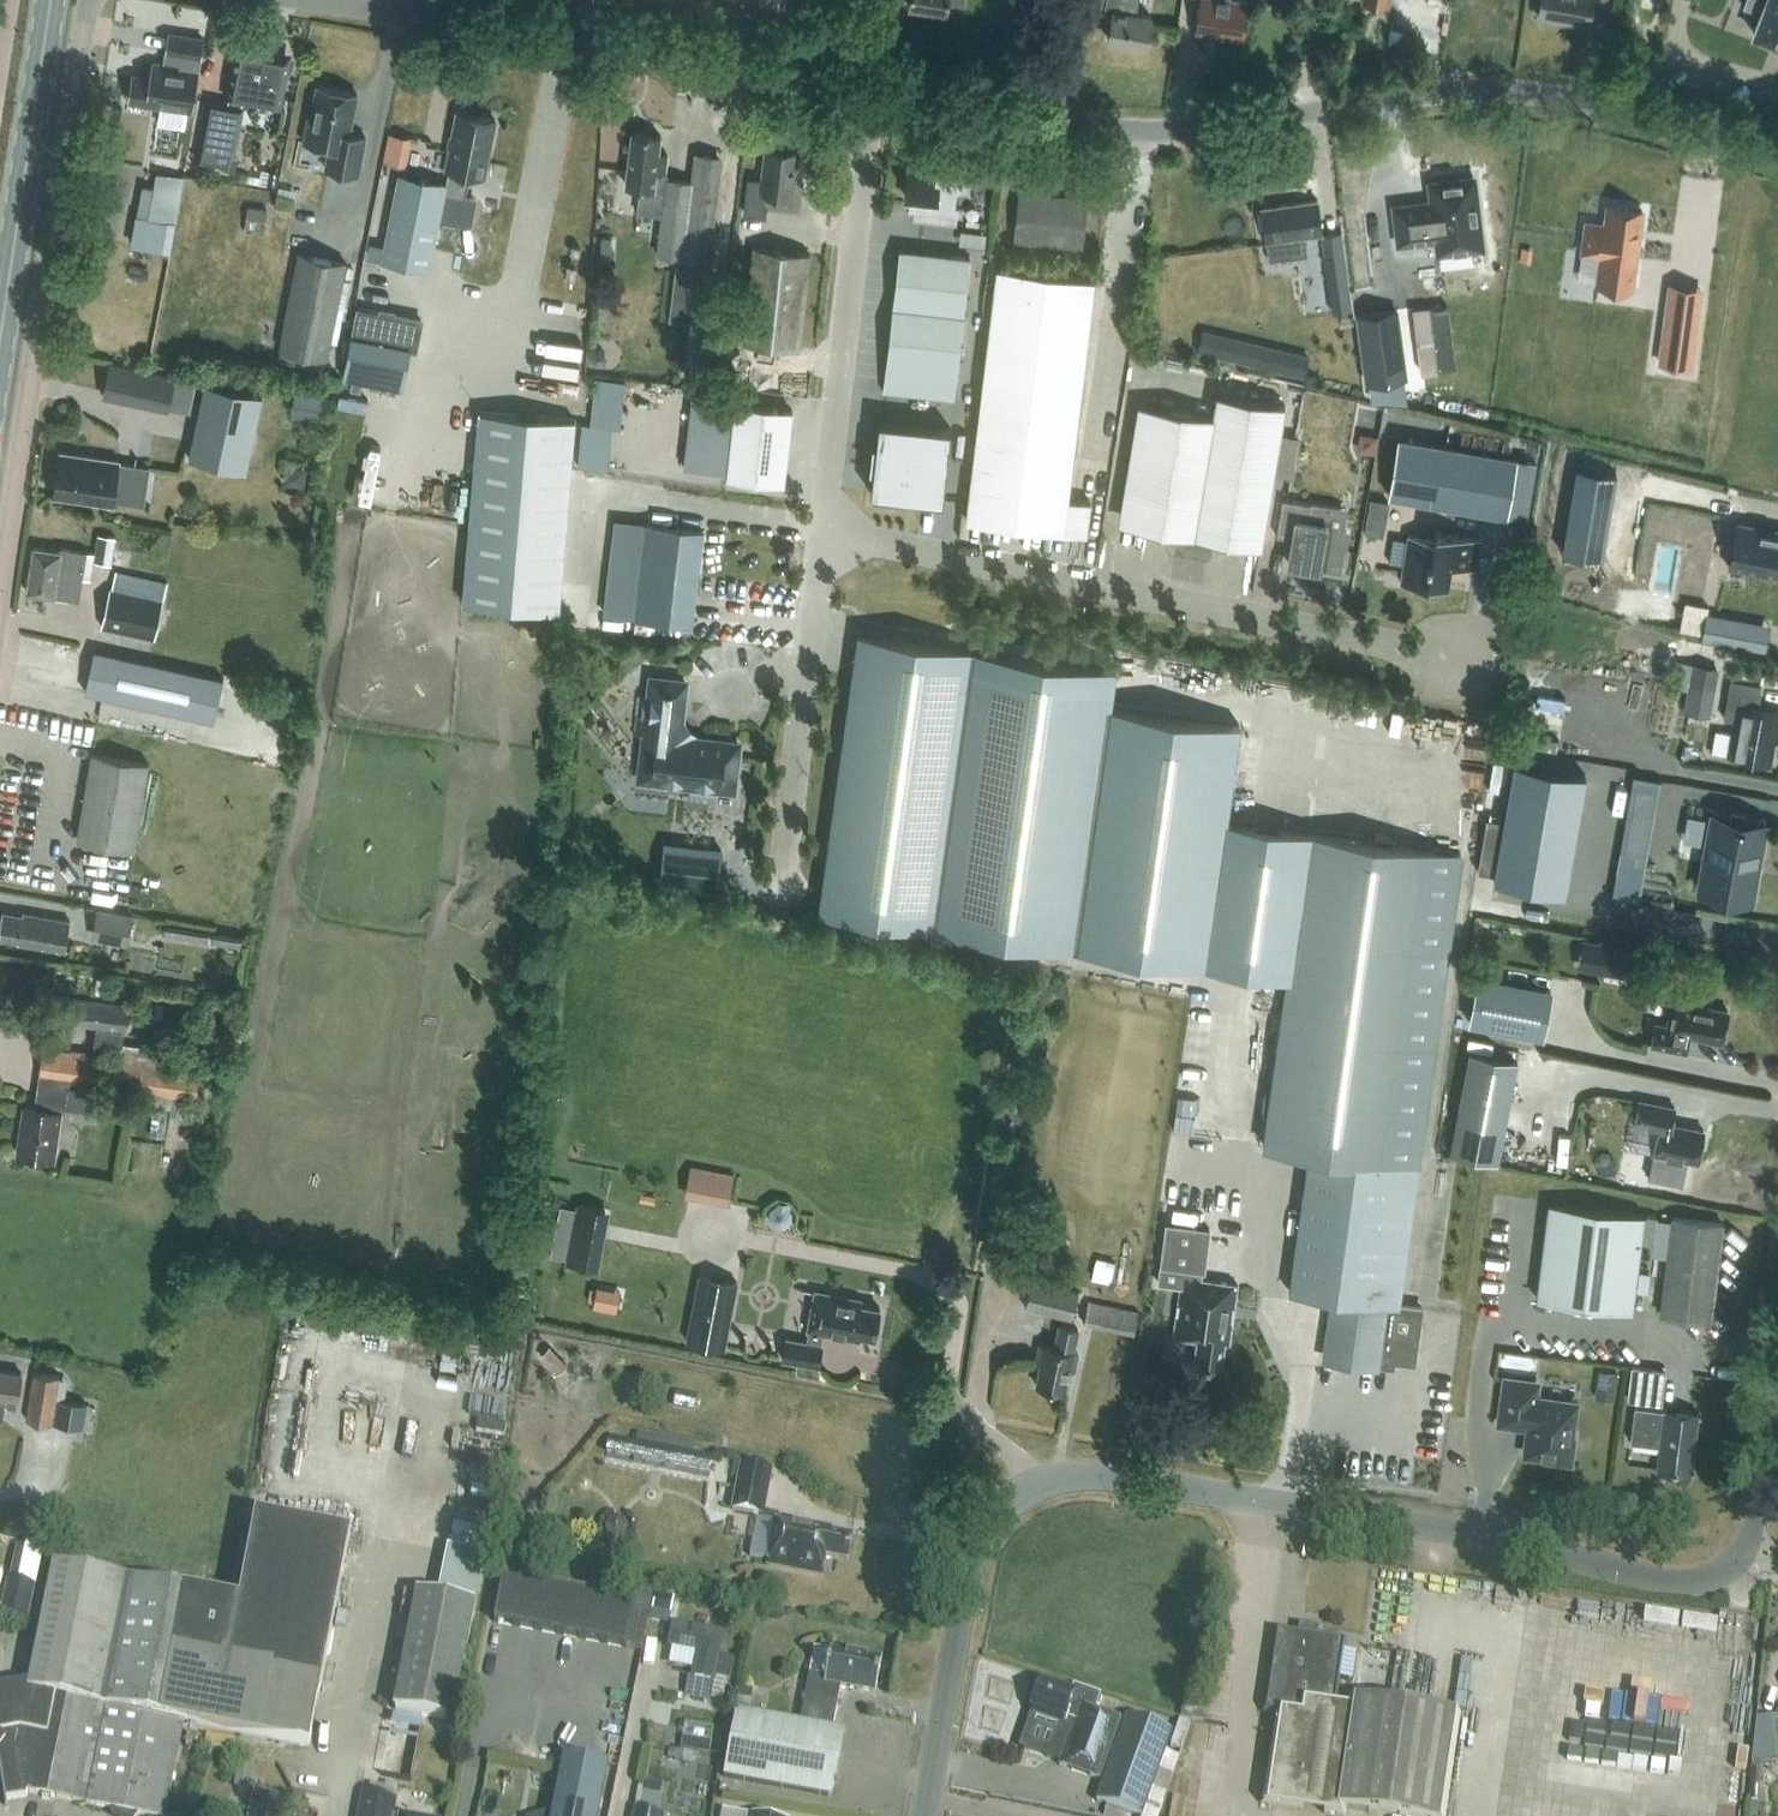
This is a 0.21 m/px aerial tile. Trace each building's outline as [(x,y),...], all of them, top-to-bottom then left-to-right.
[(910,5),(947,11),(948,0),(910,0),(910,5)] [(1105,14),(1112,15),(1109,38),(1147,44),(1152,15),(1136,12),(1138,0),(1107,0),(1105,14)] [(1196,31),(1243,38),(1248,0),(1247,0),(1201,0),(1196,31)] [(1538,15),(1588,24),(1592,0),(1541,0),(1538,15)] [(1743,4),(1761,11),(1753,31),(1777,40),(1777,0),(1745,0),(1743,4)] [(1028,19),(1043,21),(1045,5),(1030,3),(1028,19)] [(204,37),(170,32),(167,52),(170,52),(169,63),(154,61),(151,78),(133,75),(130,98),(148,101),(147,103),(192,111),(204,37)] [(290,54),(240,44),(230,94),(231,94),(229,103),(211,99),(200,158),(231,164),(243,105),(244,97),(280,104),(290,54)] [(359,173),(367,135),(351,132),(358,92),(318,84),(312,116),(310,115),(305,140),(331,145),(327,167),(359,173)] [(383,259),(431,269),(446,193),(465,196),(470,172),(485,175),(497,118),(459,110),(450,153),(453,153),(447,183),(400,173),(383,259)] [(706,274),(708,254),(710,255),(722,156),(696,152),(692,180),(668,177),(668,172),(666,172),(668,153),(659,152),(661,134),(632,131),(628,168),(626,184),(641,186),(638,211),(663,214),(658,253),(682,256),(676,310),(694,313),(687,368),(711,371),(722,276),(706,274)] [(384,159),(405,163),(410,136),(390,132),(384,159)] [(750,177),(746,211),(765,214),(766,203),(799,207),(803,177),(794,176),(797,150),(767,146),(763,179),(750,177)] [(953,205),(957,174),(940,172),(941,160),(910,157),(906,189),(913,189),(911,202),(916,202),(914,217),(957,222),(959,206),(953,205)] [(149,216),(177,221),(185,176),(157,171),(149,216)] [(1433,201),(1395,206),(1399,242),(1437,237),(1439,250),(1482,245),(1474,177),(1431,182),(1433,201)] [(1083,245),(1087,197),(1020,189),(1015,238),(1083,245)] [(1317,198),(1262,206),(1267,239),(1269,258),(1298,254),(1298,250),(1307,248),(1305,234),(1322,232),(1317,198)] [(1606,223),(1586,221),(1582,251),(1601,253),(1598,283),(1632,287),(1639,237),(1640,230),(1643,209),(1608,204),(1606,223)] [(743,341),(800,347),(811,251),(754,245),(743,341)] [(900,247),(894,303),(884,391),(955,399),(971,255),(900,247)] [(1325,253),(1333,309),(1352,307),(1349,285),(1345,250),(1325,253)] [(282,346),(280,357),(325,366),(327,355),(329,355),(347,261),(300,252),(281,346),(282,346)] [(1087,532),(1091,500),(1069,497),(1095,278),(998,266),(967,518),(1087,532)] [(1689,365),(1696,316),(1700,287),(1672,284),(1668,312),(1662,361),(1689,365)] [(364,380),(403,388),(411,346),(417,347),(422,318),(358,305),(344,376),(354,378),(352,388),(362,390),(364,380)] [(1396,309),(1359,314),(1368,380),(1405,375),(1396,309)] [(1216,354),(1221,335),(1202,331),(1197,350),(1216,354)] [(600,348),(594,350),(592,355),(593,361),(599,364),(605,362),(607,357),(606,351),(600,348)] [(1309,356),(1290,352),(1286,371),(1305,375),(1309,356)] [(177,375),(112,361),(105,392),(170,406),(177,375)] [(578,462),(607,465),(612,421),(619,422),(624,376),(595,373),(590,418),(583,417),(578,462)] [(248,469),(264,394),(207,382),(192,457),(248,469)] [(326,396),(311,393),(296,391),(295,401),(293,413),(323,418),(326,396)] [(1213,415),(1148,404),(1128,524),(1178,532),(1175,548),(1208,553),(1211,538),(1261,546),(1273,471),(1280,435),(1285,403),(1217,392),(1213,415)] [(736,402),(728,474),(785,481),(794,409),(736,402)] [(463,601),(560,610),(575,418),(480,410),(463,601)] [(943,499),(952,427),(879,418),(871,491),(943,499)] [(1298,438),(1280,435),(1273,471),(1292,474),(1298,438)] [(1508,513),(1517,456),(1398,436),(1388,493),(1508,513)] [(114,503),(114,497),(143,501),(148,466),(120,461),(120,459),(61,450),(54,494),(114,503)] [(1577,465),(1562,551),(1602,558),(1617,472),(1577,465)] [(1370,494),(1363,528),(1383,532),(1390,498),(1370,494)] [(1293,537),(1289,562),(1341,571),(1347,532),(1326,528),(1327,520),(1324,520),(1327,505),(1283,498),(1277,534),(1293,537)] [(1737,520),(1729,565),(1777,574),(1777,527),(1737,520)] [(693,623),(704,528),(647,521),(635,617),(693,623)] [(1481,537),(1436,529),(1434,537),(1409,533),(1408,539),(1393,536),(1389,561),(1404,563),(1401,581),(1428,585),(1429,579),(1448,582),(1451,562),(1476,566),(1481,537)] [(35,545),(27,591),(54,595),(55,594),(80,598),(86,558),(112,562),(116,535),(99,532),(96,552),(61,546),(60,549),(35,545)] [(114,569),(102,625),(156,637),(164,599),(168,581),(114,569)] [(1745,619),(1706,611),(1701,636),(1741,644),(1745,619)] [(1290,1290),(1340,1297),(1338,1314),(1330,1313),(1328,1333),(1332,1334),(1329,1356),(1330,1357),(1331,1355),(1337,1356),(1341,1361),(1346,1357),(1357,1359),(1360,1363),(1365,1360),(1371,1361),(1371,1362),(1373,1363),(1373,1361),(1393,1364),(1394,1358),(1415,1360),(1422,1307),(1400,1304),(1415,1195),(1398,1193),(1402,1162),(1418,1164),(1453,899),(1420,895),(1426,847),(1225,820),(1238,725),(1111,708),(1116,667),(859,631),(819,911),(1287,976),(1264,1144),(1309,1150),(1290,1290)] [(215,718),(224,678),(95,649),(86,690),(215,718)] [(633,731),(645,733),(642,765),(652,778),(690,783),(689,794),(717,798),(719,786),(734,788),(739,743),(692,737),(680,723),(686,681),(652,677),(650,694),(639,693),(634,730),(633,730),(633,731)] [(1724,717),(1740,720),(1737,732),(1731,731),(1727,753),(1734,754),(1770,760),(1775,728),(1777,729),(1777,711),(1757,708),(1761,684),(1731,678),(1724,717)] [(1683,709),(1710,714),(1715,685),(1688,680),(1683,709)] [(150,762),(93,752),(78,838),(135,847),(150,762)] [(1491,878),(1561,892),(1586,775),(1515,760),(1491,878)] [(1688,812),(1683,837),(1708,842),(1699,886),(1751,896),(1755,873),(1759,874),(1759,872),(1755,871),(1757,861),(1761,861),(1762,859),(1757,859),(1764,824),(1713,814),(1712,817),(1688,812)] [(665,840),(660,881),(716,887),(721,846),(665,840)] [(1639,899),(1644,875),(1619,870),(1614,894),(1639,899)] [(97,907),(91,937),(128,944),(134,914),(97,907)] [(0,933),(0,934),(19,937),(19,941),(66,949),(71,920),(24,912),(23,915),(4,912),(0,933)] [(210,929),(165,922),(164,932),(208,939),(210,929)] [(243,934),(214,929),(212,940),(241,944),(243,934)] [(1578,966),(1628,976),(1633,948),(1584,938),(1578,966)] [(1470,1021),(1542,1035),(1551,987),(1480,974),(1470,1021)] [(1704,1004),(1705,1000),(1673,994),(1667,1024),(1655,1021),(1651,1043),(1686,1050),(1689,1034),(1721,1040),(1728,1008),(1704,1004)] [(122,1042),(124,1030),(127,1031),(131,1004),(67,995),(62,1022),(96,1026),(92,1049),(121,1053),(122,1042)] [(121,1053),(120,1055),(159,1061),(161,1048),(122,1042),(121,1053)] [(55,1158),(61,1111),(65,1111),(66,1105),(94,1109),(97,1088),(69,1084),(70,1082),(133,1091),(173,1097),(193,1100),(196,1100),(201,1067),(159,1061),(120,1055),(44,1045),(39,1078),(40,1078),(36,1107),(25,1105),(18,1152),(55,1158)] [(1456,1121),(1503,1130),(1517,1059),(1470,1050),(1456,1121)] [(133,1091),(131,1107),(152,1110),(153,1103),(168,1105),(172,1106),(170,1123),(189,1126),(193,1100),(173,1097),(133,1091)] [(1697,1160),(1704,1128),(1672,1121),(1675,1106),(1640,1098),(1635,1121),(1659,1126),(1651,1163),(1685,1170),(1687,1158),(1697,1160)] [(688,1160),(681,1192),(727,1202),(734,1170),(688,1160)] [(1548,1200),(1536,1296),(1632,1308),(1644,1212),(1548,1200)] [(565,1261),(599,1267),(610,1208),(576,1202),(565,1261)] [(779,1203),(771,1207),(770,1216),(776,1224),(783,1225),(791,1220),(793,1211),(789,1203),(779,1203)] [(1661,1313),(1710,1319),(1722,1222),(1673,1216),(1661,1313)] [(1169,1224),(1163,1266),(1205,1272),(1207,1273),(1213,1230),(1169,1224)] [(1064,1268),(1048,1264),(1053,1243),(1042,1241),(1033,1277),(1025,1305),(1073,1317),(1079,1289),(1060,1284),(1064,1268)] [(738,1281),(700,1274),(687,1339),(725,1347),(738,1281)] [(1183,1275),(1174,1334),(1198,1338),(1195,1362),(1221,1365),(1225,1342),(1229,1342),(1238,1282),(1199,1277),(1183,1275)] [(593,1306),(618,1307),(619,1285),(594,1284),(593,1306)] [(881,1307),(861,1303),(862,1298),(816,1289),(808,1329),(810,1329),(808,1341),(787,1337),(783,1358),(818,1365),(823,1344),(821,1343),(823,1332),(859,1339),(860,1333),(875,1336),(881,1307)] [(1134,1333),(1138,1310),(1089,1299),(1084,1322),(1134,1333)] [(1065,1390),(1070,1367),(1075,1368),(1078,1352),(1074,1351),(1079,1327),(1060,1323),(1055,1347),(1040,1343),(1037,1360),(1041,1361),(1037,1383),(1065,1390)] [(1633,1365),(1628,1398),(1630,1398),(1631,1389),(1657,1393),(1660,1370),(1665,1371),(1665,1370),(1633,1365)] [(3,1418),(5,1404),(15,1406),(18,1385),(20,1386),(22,1371),(0,1367),(0,1417),(3,1418)] [(1599,1367),(1597,1382),(1595,1396),(1614,1399),(1616,1384),(1618,1370),(1599,1367)] [(26,1418),(53,1422),(57,1397),(61,1374),(34,1370),(26,1418)] [(1533,1397),(1535,1382),(1506,1378),(1500,1421),(1520,1423),(1520,1421),(1531,1423),(1527,1451),(1546,1454),(1545,1457),(1571,1461),(1574,1435),(1571,1435),(1575,1403),(1533,1397)] [(88,1402),(57,1397),(53,1422),(83,1428),(88,1402)] [(1637,1404),(1632,1440),(1661,1443),(1658,1467),(1695,1472),(1702,1415),(1667,1410),(1667,1408),(1637,1404)] [(606,1455),(710,1475),(713,1457),(696,1454),(696,1455),(609,1438),(606,1455)] [(772,1471),(741,1465),(733,1510),(763,1516),(772,1471)] [(216,1595),(54,1564),(30,1682),(0,1688),(0,1770),(5,1799),(25,1796),(25,1792),(114,1810),(113,1814),(117,1815),(135,1815),(136,1814),(145,1815),(165,1815),(184,1723),(310,1747),(351,1533),(256,1514),(240,1600),(216,1595)] [(831,1529),(813,1525),(811,1526),(810,1528),(797,1525),(796,1523),(795,1522),(778,1519),(768,1566),(822,1576),(826,1557),(848,1561),(852,1538),(831,1533),(831,1529)] [(36,1578),(40,1549),(22,1547),(18,1576),(36,1578)] [(503,1574),(494,1622),(626,1648),(636,1600),(503,1574)] [(28,1620),(35,1586),(8,1580),(0,1614),(28,1620)] [(396,1710),(453,1721),(476,1603),(418,1592),(396,1710)] [(652,1610),(671,1614),(674,1598),(656,1594),(652,1610)] [(1588,1679),(1599,1611),(1569,1606),(1558,1674),(1588,1679)] [(674,1627),(670,1645),(699,1651),(694,1677),(713,1680),(713,1679),(728,1682),(732,1660),(718,1657),(722,1635),(674,1627)] [(1335,1706),(1345,1642),(1278,1632),(1266,1711),(1281,1713),(1267,1805),(1338,1815),(1342,1815),(1343,1810),(1379,1815),(1441,1815),(1456,1716),(1354,1701),(1353,1709),(1335,1706)] [(882,1660),(830,1650),(825,1677),(810,1674),(800,1723),(750,1713),(738,1711),(726,1777),(831,1797),(843,1730),(834,1729),(841,1686),(876,1693),(882,1660)] [(1026,1741),(1023,1749),(1061,1762),(1059,1766),(1100,1780),(1121,1721),(1094,1712),(1100,1696),(1074,1687),(1072,1692),(1040,1682),(1032,1707),(1034,1708),(1032,1713),(1034,1717),(1026,1741)] [(738,1696),(736,1711),(738,1711),(750,1713),(753,1698),(738,1696)] [(1208,1709),(1182,1706),(1180,1718),(1206,1722),(1208,1709)] [(1136,1815),(1141,1815),(1173,1727),(1127,1711),(1095,1801),(1136,1815)] [(665,1814),(657,1813),(660,1795),(638,1790),(634,1809),(633,1808),(631,1815),(664,1815),(665,1814)] [(1173,1806),(1195,1811),(1198,1796),(1176,1792),(1173,1806)] [(397,1800),(364,1794),(360,1815),(394,1815),(397,1800)]
